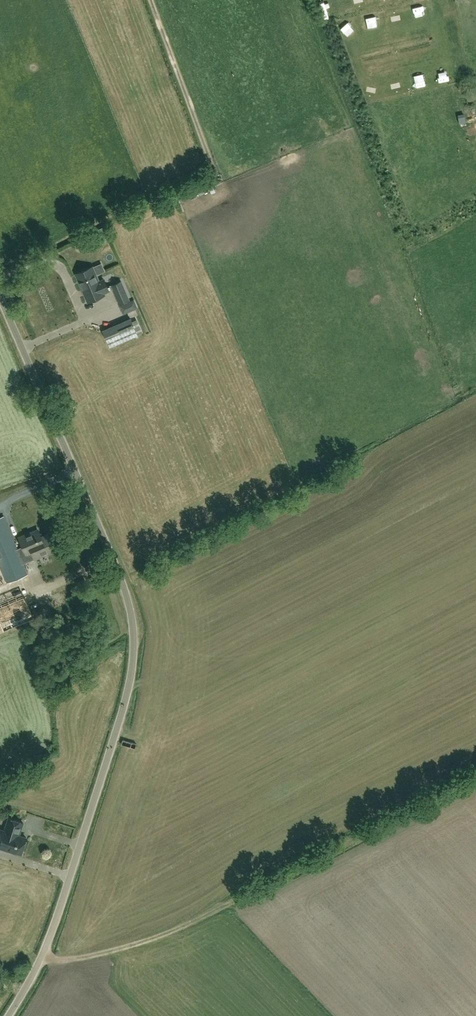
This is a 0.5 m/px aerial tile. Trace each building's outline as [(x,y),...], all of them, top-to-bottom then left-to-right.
[(104,293),(109,291),(104,280),(99,282),(96,275),(105,271),(102,263),(76,274),(88,302),(104,295),(104,293)] [(121,282),(112,286),(120,304),(129,300),(121,282)] [(122,306),(126,314),(139,308),(136,300),(122,306)] [(130,319),(103,331),(110,347),(137,336),(130,319)] [(0,518),(0,585),(27,574),(23,563),(34,558),(34,559),(56,550),(49,535),(38,540),(36,540),(40,548),(20,556),(17,549),(4,517),(0,518)] [(36,540),(38,540),(34,531),(19,538),(23,547),(17,549),(20,556),(40,548),(36,540)] [(9,818),(5,831),(1,830),(0,831),(0,848),(10,852),(11,850),(22,853),(26,838),(19,835),(23,823),(9,818)]
